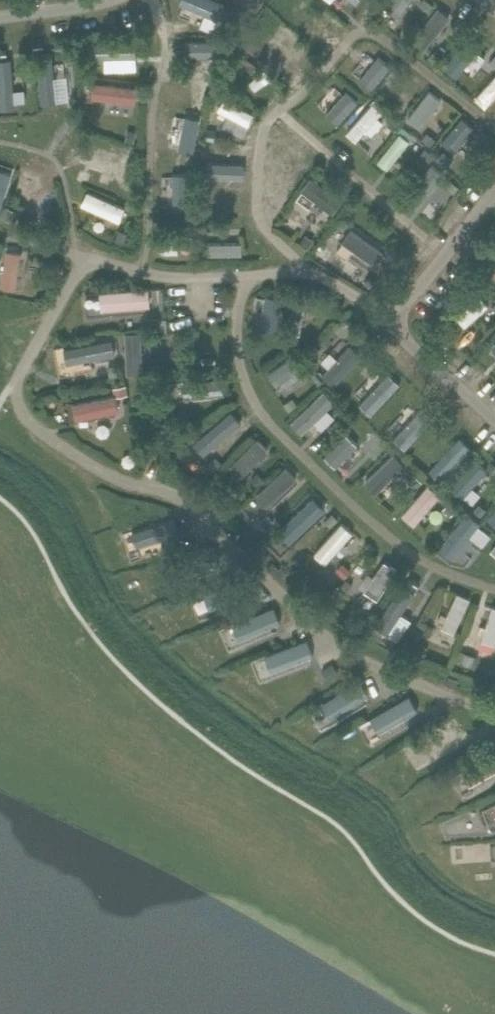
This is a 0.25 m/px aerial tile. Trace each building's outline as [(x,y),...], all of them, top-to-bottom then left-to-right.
[(218,20),(223,4),(210,0),(184,0),(182,9),(218,20)] [(385,13),(397,24),(420,0),(398,0),(385,13)] [(429,0),(421,0),(418,4),(428,11),(433,4),(429,0)] [(225,6),(220,18),(228,21),(233,9),(225,6)] [(441,14),(415,42),(427,53),(453,25),(441,14)] [(131,41),(94,45),(96,62),(133,57),(131,41)] [(470,41),(444,69),(456,80),(482,53),(470,41)] [(84,45),(84,54),(93,54),(93,45),(84,45)] [(379,49),(352,77),(364,88),(391,61),(379,49)] [(442,58),(432,50),(427,57),(436,64),(442,58)] [(55,93),(51,56),(34,58),(39,95),(55,93)] [(12,67),(0,69),(0,107),(16,105),(12,67)] [(380,93),(390,101),(413,76),(404,67),(380,93)] [(476,99),(488,110),(494,103),(494,79),(476,99)] [(217,103),(223,87),(212,83),(209,93),(206,98),(217,103)] [(132,89),(94,85),(92,102),(130,105),(132,89)] [(343,87),(317,114),(329,126),(355,98),(343,87)] [(432,91),(406,119),(418,130),(444,102),(432,91)] [(258,116),(223,100),(216,115),(251,131),(258,116)] [(370,104),(343,131),(355,143),(382,115),(370,104)] [(401,120),(393,113),(385,123),(394,129),(401,120)] [(466,117),(440,145),(452,156),(478,128),(466,117)] [(183,118),(177,156),(194,159),(199,121),(183,118)] [(216,129),(203,127),(202,137),(214,139),(216,129)] [(134,142),(136,130),(127,129),(125,140),(134,142)] [(436,138),(426,131),(420,138),(430,145),(436,138)] [(402,132),(376,160),(388,171),(414,143),(402,132)] [(123,149),(85,145),(84,162),(122,165),(123,149)] [(434,155),(424,147),(417,155),(427,163),(434,155)] [(441,150),(436,157),(446,165),(451,159),(441,150)] [(243,162),(211,160),(210,176),(242,179),(243,162)] [(435,163),(409,191),(421,203),(447,175),(435,163)] [(11,172),(0,168),(0,203),(11,172)] [(173,172),(172,210),(188,211),(190,173),(173,172)] [(450,179),(445,185),(454,191),(459,185),(450,179)] [(343,207),(313,182),(303,195),(332,219),(343,207)] [(125,203),(87,200),(85,216),(124,219),(125,203)] [(212,200),(212,212),(238,213),(238,201),(212,200)] [(277,215),(267,208),(262,216),(272,223),(277,215)] [(207,230),(207,219),(198,219),(199,230),(207,230)] [(383,248),(354,223),(343,236),(372,261),(383,248)] [(123,242),(127,231),(118,228),(115,238),(123,242)] [(314,239),(305,233),(299,242),(308,248),(314,239)] [(246,241),(208,243),(209,260),(247,257),(246,241)] [(9,248),(1,286),(18,289),(26,252),(9,248)] [(62,275),(62,261),(52,261),(52,275),(62,275)] [(379,282),(369,274),(363,281),(373,289),(379,282)] [(102,289),(102,308),(159,305),(159,286),(102,289)] [(318,295),(308,293),(306,300),(317,302),(318,295)] [(481,293),(454,321),(467,332),(491,306),(493,305),(481,293)] [(160,329),(159,317),(150,318),(151,330),(160,329)] [(128,331),(129,372),(146,371),(145,331),(128,331)] [(67,365),(111,356),(107,338),(63,348),(67,365)] [(351,342),(325,370),(337,381),(363,353),(351,342)] [(170,358),(178,358),(178,347),(170,347),(170,358)] [(291,352),(267,369),(279,390),(305,372),(291,352)] [(318,363),(309,355),(303,361),(312,369),(318,363)] [(117,364),(108,366),(110,376),(118,374),(117,364)] [(388,373),(361,401),(374,412),(400,385),(388,373)] [(125,383),(113,386),(114,395),(127,393),(125,383)] [(219,385),(182,393),(185,409),(223,401),(219,385)] [(319,389),(293,417),(305,429),(331,401),(319,389)] [(409,393),(384,417),(393,426),(418,402),(409,393)] [(292,396),(283,403),(288,409),(297,403),(292,396)] [(423,402),(397,430),(409,441),(435,413),(423,402)] [(230,410),(201,435),(212,447),(241,422),(230,410)] [(338,418),(328,427),(335,434),(344,425),(338,418)] [(350,427),(323,454),(335,466),(362,438),(350,427)] [(181,438),(174,429),(167,434),(174,443),(181,438)] [(465,435),(439,463),(451,474),(477,446),(465,435)] [(255,440),(229,467),(241,479),(267,451),(255,440)] [(394,453),(367,480),(380,492),(406,464),(394,453)] [(481,454),(455,481),(467,493),(493,465),(481,454)] [(221,462),(215,455),(206,463),(212,470),(221,462)] [(288,467),(259,492),(270,505),(299,480),(288,467)] [(431,484),(405,512),(417,523),(443,496),(431,484)] [(312,496),(285,523),(296,534),(323,508),(312,496)] [(456,508),(448,501),(442,508),(450,515),(456,508)] [(486,508),(479,502),(473,509),(480,515),(486,508)] [(222,512),(215,504),(208,511),(215,519),(222,512)] [(331,512),(325,519),(330,525),(337,518),(331,512)] [(140,528),(146,547),(190,533),(184,514),(140,528)] [(258,521),(265,529),(273,522),(266,514),(258,521)] [(467,517),(440,544),(452,556),(479,528),(467,517)] [(341,522),(317,551),(330,562),(354,532),(341,522)] [(245,535),(239,541),(247,549),(253,543),(245,535)] [(351,570),(342,561),(335,568),(344,578),(351,570)] [(272,562),(266,568),(274,575),(279,570),(272,562)] [(381,569),(357,598),(370,609),(394,579),(381,569)] [(352,583),(345,578),(339,586),(346,591),(352,583)] [(395,627),(418,597),(405,587),(382,617),(395,627)] [(195,598),(201,614),(221,607),(214,590),(195,598)] [(458,595),(444,631),(459,637),(473,602),(458,595)] [(311,600),(305,606),(313,613),(319,608),(311,600)] [(479,643),(494,649),(494,648),(494,608),(493,607),(479,643)] [(279,608),(224,625),(231,646),(285,629),(279,608)] [(434,626),(425,622),(421,631),(429,635),(434,626)] [(313,640),(305,643),(310,653),(317,650),(313,640)] [(477,656),(459,649),(456,658),(474,664),(477,656)] [(267,656),(256,662),(263,676),(274,671),(267,656)] [(444,684),(455,688),(458,679),(447,675),(444,684)] [(334,718),(372,694),(362,678),(324,702),(334,718)] [(382,732),(421,710),(412,694),(373,716),(382,732)] [(462,717),(455,721),(461,731),(468,726),(462,717)] [(494,827),(494,806),(485,810),(493,827),(494,827)]
